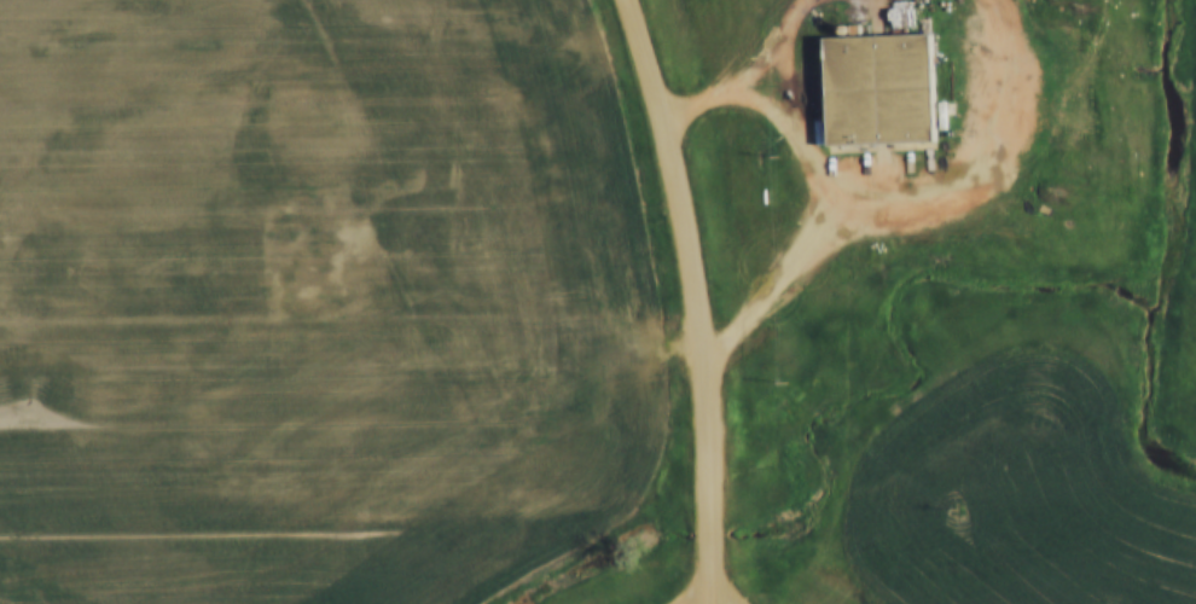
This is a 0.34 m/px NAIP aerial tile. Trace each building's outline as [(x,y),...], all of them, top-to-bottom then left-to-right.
[(824,35),(826,151),(934,149),(932,33),(824,35)]
